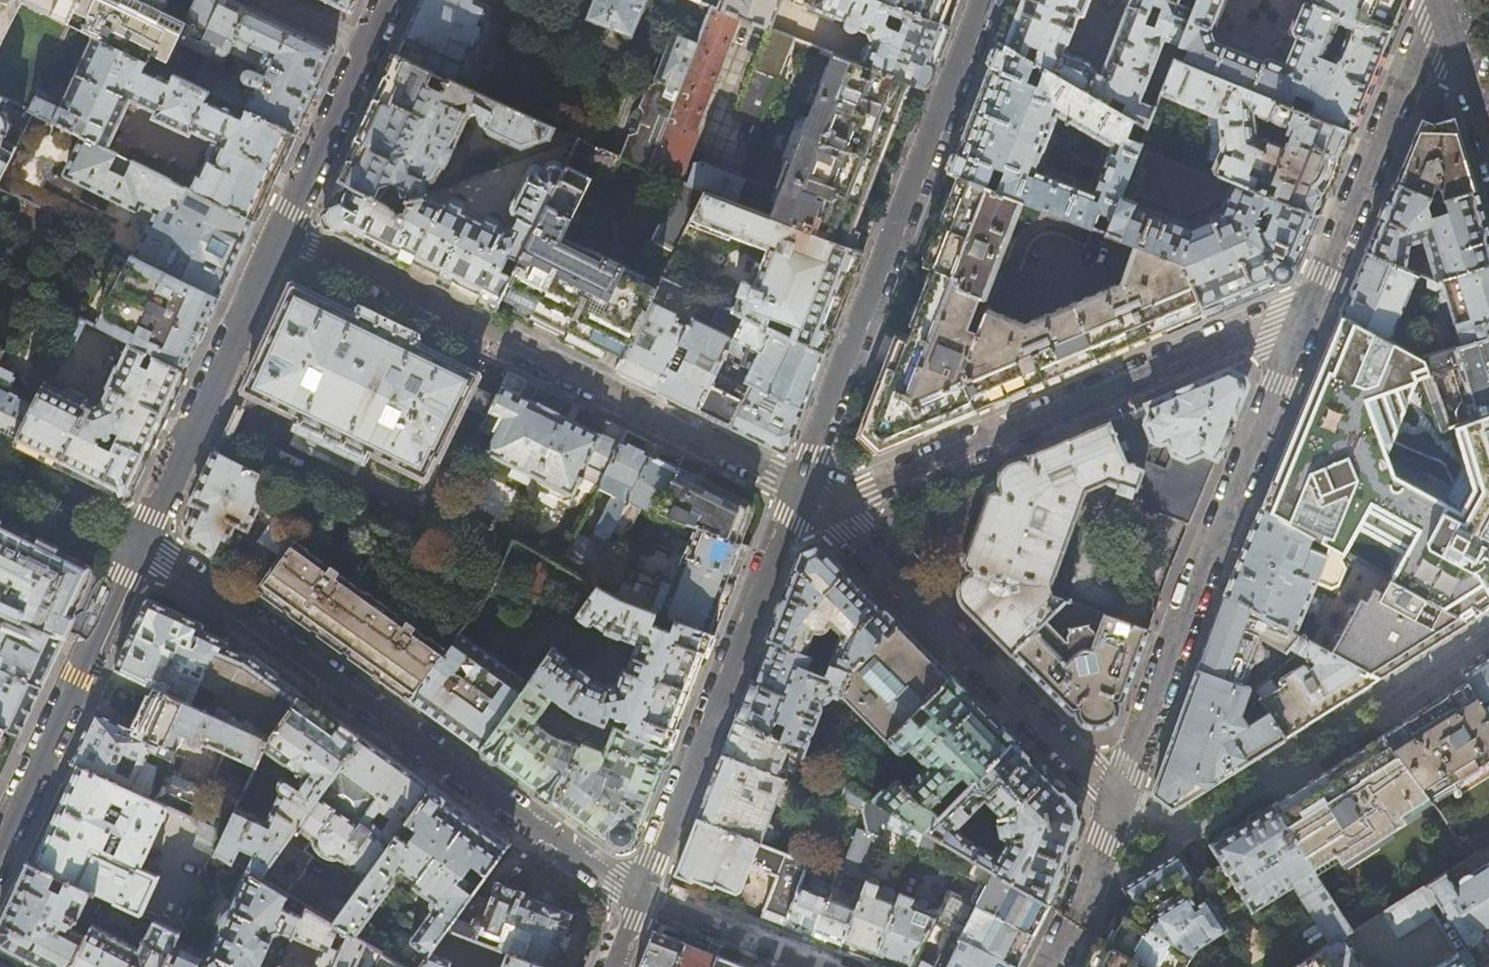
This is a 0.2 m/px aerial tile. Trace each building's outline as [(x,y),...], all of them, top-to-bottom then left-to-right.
[(8,98),(30,109),(38,90),(68,25),(80,0),(0,0),(0,94),(8,98)] [(186,22),(141,0),(80,0),(68,25),(92,36),(147,63),(151,55),(167,63),(180,35),(186,22)] [(186,22),(180,35),(186,38),(184,42),(208,53),(209,49),(226,57),(227,55),(229,51),(250,6),(238,0),(196,0),(186,22)] [(349,12),(355,0),(324,0),(349,12)] [(396,55),(453,80),(468,47),(473,50),(485,25),(480,23),(487,7),(471,0),(421,0),(413,17),(396,55)] [(644,0),(592,0),(586,18),(631,35),(644,0)] [(710,5),(699,1),(697,0),(684,0),(668,38),(664,37),(649,74),(642,80),(645,84),(645,87),(639,105),(639,107),(635,110),(630,115),(628,123),(627,128),(628,135),(627,135),(620,157),(648,169),(710,5)] [(718,8),(738,16),(771,29),(782,0),(721,0),(718,8)] [(940,24),(878,0),(796,0),(794,4),(845,24),(844,28),(856,32),(858,29),(868,33),(871,39),(861,64),(907,81),(925,89),(934,67),(949,27),(940,24)] [(940,24),(949,0),(878,0),(940,24)] [(997,41),(1031,61),(1040,66),(1134,121),(1147,129),(1160,94),(1145,89),(1169,26),(1125,9),(1100,74),(1095,72),(1087,62),(1064,52),(1077,17),(1083,16),(1089,0),(1013,0),(997,41)] [(1125,9),(1169,26),(1184,32),(1193,10),(1177,4),(1179,0),(1128,0),(1125,9)] [(1291,107),(1295,96),(1312,103),(1308,114),(1351,131),(1385,49),(1405,0),(1300,0),(1288,30),(1290,34),(1293,36),(1283,60),(1268,55),(1264,56),(1263,58),(1216,38),(1213,30),(1225,0),(1197,0),(1193,10),(1184,32),(1179,45),(1188,49),(1183,62),(1291,107)] [(693,133),(738,16),(718,8),(710,5),(648,169),(680,182),(704,191),(768,216),(853,249),(860,231),(851,228),(860,203),(876,161),(801,132),(793,129),(782,156),(781,158),(777,159),(776,163),(778,170),(784,176),(776,194),(765,190),(766,187),(727,172),(728,168),(700,157),(698,162),(694,164),(693,167),(685,164),(697,135),(693,133)] [(334,46),(250,6),(229,51),(260,66),(257,73),(250,71),(246,71),(244,72),(242,75),(242,79),(244,82),(251,85),(248,92),(217,77),(210,93),(211,93),(227,101),(234,105),(247,111),(294,134),(315,88),(334,46)] [(528,26),(506,16),(501,27),(522,37),(528,26)] [(771,29),(756,70),(777,78),(778,78),(794,38),(771,29)] [(210,93),(147,63),(92,36),(61,104),(55,101),(56,99),(38,90),(30,109),(83,136),(108,148),(129,100),(155,112),(153,118),(188,136),(191,131),(216,144),(200,178),(196,176),(192,185),(196,187),(194,191),(254,221),(274,177),(294,134),(247,111),(244,119),(231,113),(234,105),(227,101),(223,110),(207,101),(211,93),(210,93)] [(986,187),(994,166),(1003,169),(996,190),(1024,201),(1093,227),(1100,211),(1113,216),(1121,197),(1142,142),(1128,136),(1134,121),(1040,66),(1034,84),(1024,80),(1031,61),(997,41),(974,102),(947,172),(958,176),(986,187)] [(833,53),(806,119),(798,116),(794,117),(792,122),(794,126),(793,129),(801,132),(876,161),(881,148),(907,81),(861,64),(833,53)] [(238,60),(227,55),(226,57),(219,73),(230,78),(238,60)] [(453,80),(396,55),(361,130),(339,179),(376,198),(377,197),(382,186),(393,182),(400,185),(400,187),(402,195),(406,194),(407,199),(424,196),(427,193),(426,182),(430,183),(432,183),(435,181),(436,179),(442,166),(445,167),(469,115),(477,113),(480,122),(484,123),(483,126),(485,127),(485,130),(486,131),(488,133),(519,147),(548,139),(554,126),(453,80)] [(1276,189),(1273,197),(1316,215),(1334,173),(1351,131),(1308,114),(1291,107),(1183,62),(1174,59),(1161,92),(1216,114),(1220,114),(1222,114),(1223,139),(1222,141),(1221,143),(1221,145),(1223,148),(1214,172),(1235,181),(1254,189),(1258,181),(1276,189)] [(762,117),(777,78),(756,70),(755,69),(736,117),(753,124),(746,143),(751,144),(761,117),(762,117)] [(24,129),(10,123),(8,114),(3,111),(8,98),(0,94),(0,177),(24,129)] [(1407,151),(1394,182),(1438,201),(1475,190),(1467,161),(1457,129),(1417,127),(1407,151)] [(114,199),(137,210),(142,203),(144,206),(147,209),(151,210),(155,209),(143,234),(144,235),(135,254),(220,296),(225,283),(243,244),(254,221),(194,191),(108,148),(83,136),(64,175),(88,186),(88,185),(115,198),(114,199)] [(620,157),(577,137),(564,164),(519,258),(511,275),(501,296),(510,301),(603,347),(622,356),(649,301),(656,287),(620,269),(622,264),(605,255),(603,261),(559,239),(590,177),(594,179),(600,167),(612,172),(620,157)] [(385,201),(377,197),(376,198),(339,179),(324,211),(322,215),(321,220),(322,223),(325,226),(331,229),(478,302),(494,310),(501,296),(511,275),(501,269),(508,254),(509,254),(519,258),(564,164),(554,159),(551,159),(548,159),(544,162),(542,164),(538,162),(534,162),(531,163),(526,166),(509,202),(510,208),(511,211),(514,215),(517,217),(513,222),(501,223),(496,217),(494,216),(489,216),(484,217),(480,219),(479,220),(465,214),(467,209),(466,205),(464,201),(462,198),(460,197),(454,195),(450,196),(447,198),(444,200),(427,193),(424,196),(407,199),(405,200),(407,206),(406,207),(406,210),(398,212),(394,208),(385,201)] [(996,190),(986,187),(958,176),(942,218),(924,265),(936,270),(960,279),(957,289),(977,297),(985,300),(1024,201),(996,190)] [(1273,197),(1254,189),(1235,181),(1224,206),(1225,207),(1227,211),(1210,217),(1210,218),(1196,224),(1193,230),(1135,205),(1136,203),(1121,197),(1113,216),(1107,233),(1135,243),(1183,262),(1204,315),(1287,280),(1290,277),(1292,274),(1303,247),(1316,215),(1273,197)] [(686,229),(704,191),(680,182),(650,240),(674,252),(686,229)] [(1380,217),(1366,252),(1416,272),(1426,277),(1434,280),(1488,263),(1488,234),(1488,232),(1475,190),(1438,201),(1394,182),(1380,217)] [(768,216),(704,191),(686,229),(693,232),(698,224),(730,237),(732,234),(767,248),(761,262),(757,261),(749,281),(745,279),(742,281),(738,292),(739,294),(733,311),(744,316),(823,353),(836,320),(862,252),(853,249),(768,216)] [(1152,337),(1204,315),(1183,262),(1135,243),(1120,283),(1025,322),(986,308),(975,335),(960,375),(975,412),(1034,387),(1152,337)] [(1416,272),(1366,252),(1346,300),(1340,314),(1389,339),(1401,310),(1405,311),(1409,302),(1405,300),(1416,272)] [(202,335),(220,296),(135,254),(134,254),(97,328),(117,337),(185,370),(202,335)] [(1434,280),(1445,317),(1451,314),(1461,345),(1488,337),(1488,263),(1434,280)] [(964,331),(977,297),(957,289),(960,279),(936,270),(919,313),(908,343),(895,338),(875,389),(858,431),(879,453),(937,428),(975,412),(960,375),(975,335),(964,331)] [(465,404),(488,415),(497,396),(485,391),(474,385),(479,374),(418,345),(419,344),(416,343),(417,339),(359,311),(357,315),(354,313),(354,314),(291,283),(281,306),(243,388),(243,389),(244,390),(300,418),(298,422),(367,455),(369,451),(423,476),(426,475),(436,456),(439,457),(465,404)] [(677,314),(649,301),(622,356),(615,370),(635,379),(656,390),(671,360),(661,355),(669,340),(678,344),(686,328),(674,321),(677,314)] [(728,347),(744,316),(733,311),(720,305),(710,327),(691,318),(686,328),(678,344),(687,349),(683,358),(674,353),(671,360),(656,390),(675,399),(697,410),(718,368),(728,347)] [(1455,425),(1453,426),(1464,463),(1441,502),(1432,497),(1431,494),(1426,493),(1425,490),(1420,490),(1419,487),(1414,487),(1397,477),(1396,479),(1375,468),(1386,444),(1388,445),(1394,432),(1397,428),(1396,425),(1400,422),(1399,419),(1403,416),(1401,413),(1405,410),(1404,406),(1417,377),(1421,375),(1438,430),(1446,427),(1429,372),(1424,357),(1422,356),(1389,339),(1340,314),(1322,357),(1283,451),(1260,506),(1341,551),(1463,617),(1472,612),(1469,611),(1478,606),(1488,599),(1488,413),(1455,425)] [(823,353),(744,316),(728,347),(733,349),(735,353),(739,356),(742,357),(747,357),(741,371),(738,370),(735,376),(802,409),(810,389),(823,353)] [(68,334),(74,337),(82,321),(77,318),(68,334)] [(185,370),(117,337),(105,362),(114,367),(104,387),(108,389),(101,403),(94,406),(44,382),(15,442),(126,496),(128,496),(154,439),(185,370)] [(1461,345),(1424,357),(1429,372),(1433,371),(1437,375),(1444,373),(1446,367),(1449,366),(1459,402),(1456,403),(1452,412),(1455,425),(1488,413),(1488,337),(1461,345)] [(735,376),(718,368),(697,410),(742,432),(782,452),(784,451),(786,451),(792,436),(802,409),(735,376)] [(1243,377),(1228,369),(1174,392),(1108,420),(1126,462),(1201,493),(1247,385),(1243,377)] [(15,442),(42,387),(17,374),(14,379),(0,373),(0,435),(15,442)] [(497,396),(488,415),(473,446),(536,475),(540,489),(559,497),(573,494),(586,467),(604,476),(621,439),(626,431),(613,424),(605,421),(599,434),(566,418),(531,400),(538,387),(528,382),(508,373),(497,396)] [(1188,525),(1201,493),(1126,462),(1108,420),(1061,440),(1027,455),(1029,460),(1021,459),(1015,460),(1011,462),(1006,466),(1002,471),(1000,476),(999,484),(1000,490),(998,492),(995,491),(990,493),(989,493),(987,498),(988,498),(966,558),(965,558),(963,563),(964,563),(966,570),(970,571),(970,573),(965,577),(963,579),(960,585),(959,590),(960,596),(963,604),(1012,653),(1045,620),(1065,600),(1065,599),(1056,596),(1052,586),(1088,486),(1113,476),(1123,481),(1120,488),(1133,494),(1138,504),(1188,525)] [(632,445),(621,439),(604,476),(599,486),(614,493),(594,531),(609,538),(618,518),(650,454),(632,445)] [(186,537),(217,560),(234,524),(248,530),(271,479),(214,451),(199,485),(190,502),(199,506),(186,537)] [(663,460),(650,454),(618,518),(631,524),(634,523),(643,508),(656,514),(657,511),(679,468),(663,460)] [(703,480),(679,468),(657,511),(695,525),(739,542),(740,541),(745,527),(751,512),(750,507),(747,502),(744,499),(703,480)] [(410,698),(447,646),(322,557),(352,517),(319,502),(257,588),(306,623),(371,670),(410,698)] [(1339,556),(1341,551),(1260,506),(1243,549),(1224,594),(1289,629),(1310,578),(1328,585),(1335,582),(1343,564),(1339,556)] [(11,614),(63,637),(76,608),(92,575),(92,571),(91,568),(89,565),(87,564),(9,525),(0,521),(0,610),(11,614)] [(268,524),(253,555),(271,563),(285,532),(268,524)] [(740,543),(739,542),(695,525),(683,555),(729,572),(734,561),(740,544),(740,543)] [(576,533),(562,564),(589,580),(605,547),(576,533)] [(766,638),(771,639),(806,653),(809,645),(815,647),(822,629),(830,623),(840,633),(828,661),(852,671),(897,623),(854,580),(818,543),(800,551),(783,595),(766,638)] [(722,591),(729,572),(683,555),(672,583),(718,602),(722,591)] [(629,566),(615,595),(622,599),(706,632),(712,615),(718,602),(672,583),(629,566)] [(615,595),(595,584),(575,613),(587,621),(590,622),(593,621),(603,626),(603,629),(615,634),(617,633),(635,641),(625,668),(621,667),(619,668),(613,684),(610,683),(609,684),(607,685),(588,678),(589,676),(588,674),(580,668),(578,668),(576,670),(565,662),(566,660),(566,658),(565,656),(552,647),(529,678),(552,695),(573,710),(574,711),(596,720),(610,725),(670,748),(678,729),(673,728),(686,694),(703,652),(707,654),(714,635),(706,632),(622,599),(615,595)] [(1289,629),(1224,594),(1210,633),(1197,669),(1244,687),(1253,663),(1254,663),(1256,661),(1260,658),(1262,654),(1262,649),(1289,661),(1297,652),(1298,653),(1309,640),(1289,629)] [(114,668),(152,686),(268,739),(300,693),(243,652),(240,653),(226,646),(228,644),(227,642),(200,629),(202,628),(203,626),(202,624),(201,623),(191,619),(147,598),(131,632),(114,668)] [(63,637),(11,614),(5,626),(0,624),(0,669),(40,687),(52,662),(63,637)] [(1059,635),(1045,620),(1012,653),(1044,685),(1071,712),(1075,711),(1076,716),(1079,720),(1083,724),(1090,727),(1098,727),(1104,726),(1110,722),(1114,719),(1116,716),(1118,710),(1118,707),(1117,702),(1122,701),(1148,630),(1103,614),(1099,626),(1094,624),(1088,625),(1069,628),(1069,630),(1063,631),(1059,635)] [(897,623),(852,671),(843,695),(886,739),(950,676),(924,650),(897,623)] [(480,749),(527,681),(457,632),(447,646),(410,698),(445,724),(480,749)] [(828,661),(806,653),(771,639),(755,680),(750,679),(747,686),(736,716),(806,757),(824,709),(824,707),(822,705),(827,705),(831,703),(834,701),(836,697),(841,699),(843,695),(852,671),(828,661)] [(1309,640),(1298,653),(1313,661),(1315,666),(1308,670),(1306,666),(1303,666),(1279,680),(1278,683),(1280,687),(1260,699),(1285,737),(1321,714),(1379,678),(1309,640)] [(1467,681),(1488,716),(1488,654),(1478,661),(1461,672),(1467,681)] [(40,687),(0,669),(0,726),(5,729),(18,734),(28,713),(40,687)] [(1254,691),(1244,687),(1197,669),(1177,726),(1153,792),(1172,808),(1236,768),(1285,737),(1260,699),(1254,691)] [(978,705),(950,676),(886,739),(885,740),(896,752),(899,753),(901,754),(904,753),(909,749),(927,766),(906,786),(901,781),(899,780),(897,780),(894,782),(887,788),(883,787),(880,788),(871,797),(893,810),(899,813),(924,828),(939,814),(931,805),(961,774),(970,783),(1013,740),(978,705)] [(552,695),(529,678),(527,681),(480,749),(544,795),(612,844),(621,847),(630,844),(636,836),(650,799),(670,748),(610,725),(601,753),(598,749),(583,744),(577,746),(550,735),(529,720),(535,710),(539,712),(552,695)] [(1467,681),(1466,681),(1428,705),(1382,734),(1430,799),(1488,764),(1488,716),(1467,681)] [(141,710),(132,732),(131,733),(176,753),(184,734),(187,736),(187,739),(189,744),(191,746),(193,747),(195,748),(200,747),(203,746),(205,743),(224,752),(214,776),(245,790),(264,748),(268,739),(152,686),(141,710)] [(330,714),(300,693),(268,739),(264,748),(285,764),(286,762),(294,768),(290,778),(287,777),(285,778),(282,780),(281,783),(282,787),(281,789),(282,790),(268,819),(238,805),(217,850),(235,861),(242,845),(257,853),(249,870),(262,878),(361,737),(330,714)] [(592,731),(596,720),(574,711),(573,710),(569,721),(592,731)] [(168,769),(176,753),(131,733),(132,732),(94,713),(82,739),(71,762),(77,765),(155,802),(169,770),(168,769)] [(727,738),(721,754),(784,780),(784,778),(838,799),(845,781),(806,757),(736,716),(727,738)] [(1431,801),(1430,799),(1382,734),(1332,766),(1272,805),(1314,872),(1349,851),(1351,855),(1402,822),(1400,820),(1431,801)] [(395,761),(361,737),(262,878),(287,894),(296,883),(302,880),(304,877),(306,872),(307,868),(314,858),(306,852),(314,840),(316,845),(317,847),(318,850),(322,854),(325,855),(330,857),(336,857),(339,857),(367,877),(430,787),(395,761)] [(1013,740),(970,783),(939,814),(924,828),(969,855),(1049,903),(1066,855),(1079,818),(1078,811),(1076,803),(1059,786),(1030,757),(1013,740)] [(768,822),(784,780),(721,754),(708,786),(696,818),(760,843),(762,844),(766,843),(769,842),(772,839),(773,836),(774,832),(773,829),(771,824),(768,822)] [(166,807),(155,802),(77,765),(52,820),(32,864),(91,891),(114,901),(132,910),(139,913),(156,875),(140,867),(166,807)] [(238,805),(245,790),(214,776),(208,788),(207,792),(238,805)] [(871,797),(845,781),(838,799),(861,808),(865,830),(856,827),(839,874),(864,884),(866,879),(893,810),(871,797)] [(367,877),(347,904),(333,924),(358,939),(395,885),(395,879),(401,870),(416,880),(413,885),(414,888),(432,902),(431,905),(432,907),(433,908),(412,939),(412,943),(402,936),(389,958),(404,966),(420,966),(430,952),(447,929),(468,899),(508,843),(464,811),(430,787),(367,877)] [(1211,843),(1223,862),(1197,878),(1180,850),(1153,867),(1122,887),(1131,902),(1124,911),(1196,963),(1220,931),(1227,926),(1221,915),(1246,899),(1252,910),(1294,885),(1331,942),(1345,934),(1350,930),(1314,872),(1272,805),(1231,830),(1211,843)] [(918,844),(924,828),(899,813),(893,829),(918,844)] [(760,843),(696,818),(684,849),(674,874),(692,881),(693,879),(706,884),(713,887),(714,885),(735,892),(739,891),(750,864),(776,874),(759,919),(782,928),(807,862),(760,843)] [(1417,889),(1434,916),(1457,954),(1465,966),(1488,966),(1488,961),(1481,949),(1471,955),(1467,948),(1486,936),(1484,931),(1488,928),(1488,844),(1417,889)] [(984,885),(976,902),(1033,934),(1041,920),(1049,903),(969,855),(960,870),(984,885)] [(91,891),(32,864),(26,861),(8,900),(0,917),(0,945),(42,966),(70,966),(92,924),(84,920),(78,931),(72,927),(76,918),(80,916),(91,891)] [(835,873),(807,862),(782,928),(794,932),(811,939),(827,896),(830,886),(835,873)] [(262,878),(249,870),(240,889),(239,889),(234,898),(226,908),(222,917),(220,922),(219,932),(215,943),(214,948),(211,951),(207,953),(204,953),(176,940),(163,966),(259,966),(271,942),(278,939),(289,944),(292,936),(306,906),(287,894),(262,878)] [(898,895),(875,957),(888,962),(902,966),(908,966),(932,922),(939,909),(933,907),(932,903),(922,899),(918,900),(914,899),(921,876),(907,870),(898,895)] [(839,874),(835,873),(830,886),(859,896),(864,884),(839,874)] [(447,929),(475,939),(478,931),(500,939),(497,948),(507,952),(547,966),(549,966),(570,910),(521,891),(521,889),(496,879),(486,905),(484,904),(483,905),(472,901),(472,900),(468,899),(447,929)] [(866,879),(864,884),(859,896),(855,907),(841,944),(853,949),(875,957),(898,895),(894,893),(893,888),(885,885),(881,887),(878,886),(878,884),(866,879)] [(950,889),(939,909),(932,922),(950,931),(1017,966),(1025,950),(1033,934),(976,902),(950,889)] [(1398,938),(1434,916),(1417,889),(1380,911),(1398,938)] [(855,907),(827,896),(811,939),(818,942),(823,943),(825,938),(841,944),(855,907)] [(317,906),(314,911),(333,924),(347,904),(345,902),(340,900),(337,899),(328,899),(321,902),(317,906)] [(127,921),(132,910),(114,901),(109,912),(127,921)] [(306,906),(292,936),(321,950),(312,966),(371,966),(378,951),(358,939),(333,924),(314,911),(306,906)] [(1104,941),(1146,966),(1193,966),(1196,963),(1124,911),(1104,941)] [(92,924),(70,966),(163,966),(176,940),(179,932),(152,919),(137,947),(92,924)] [(683,943),(664,935),(652,930),(638,966),(673,966),(683,943)] [(1017,966),(950,931),(933,965),(937,966),(1016,966),(1017,966)] [(1319,949),(1330,966),(1365,966),(1345,934),(1331,942),(1319,949)] [(1080,966),(1146,966),(1104,941),(1096,937),(1087,954),(1080,966)] [(683,943),(673,966),(712,966),(717,955),(720,946),(710,942),(706,952),(693,946),(683,943)] [(1293,966),(1330,966),(1319,949),(1312,953),(1313,954),(1293,966)] [(420,966),(451,966),(454,961),(430,952),(420,966)] [(507,952),(501,966),(547,966),(507,952)] [(717,955),(712,966),(749,966),(752,959),(742,954),(738,964),(726,959),(717,955)] [(1457,954),(1434,966),(1465,966),(1457,954)]
